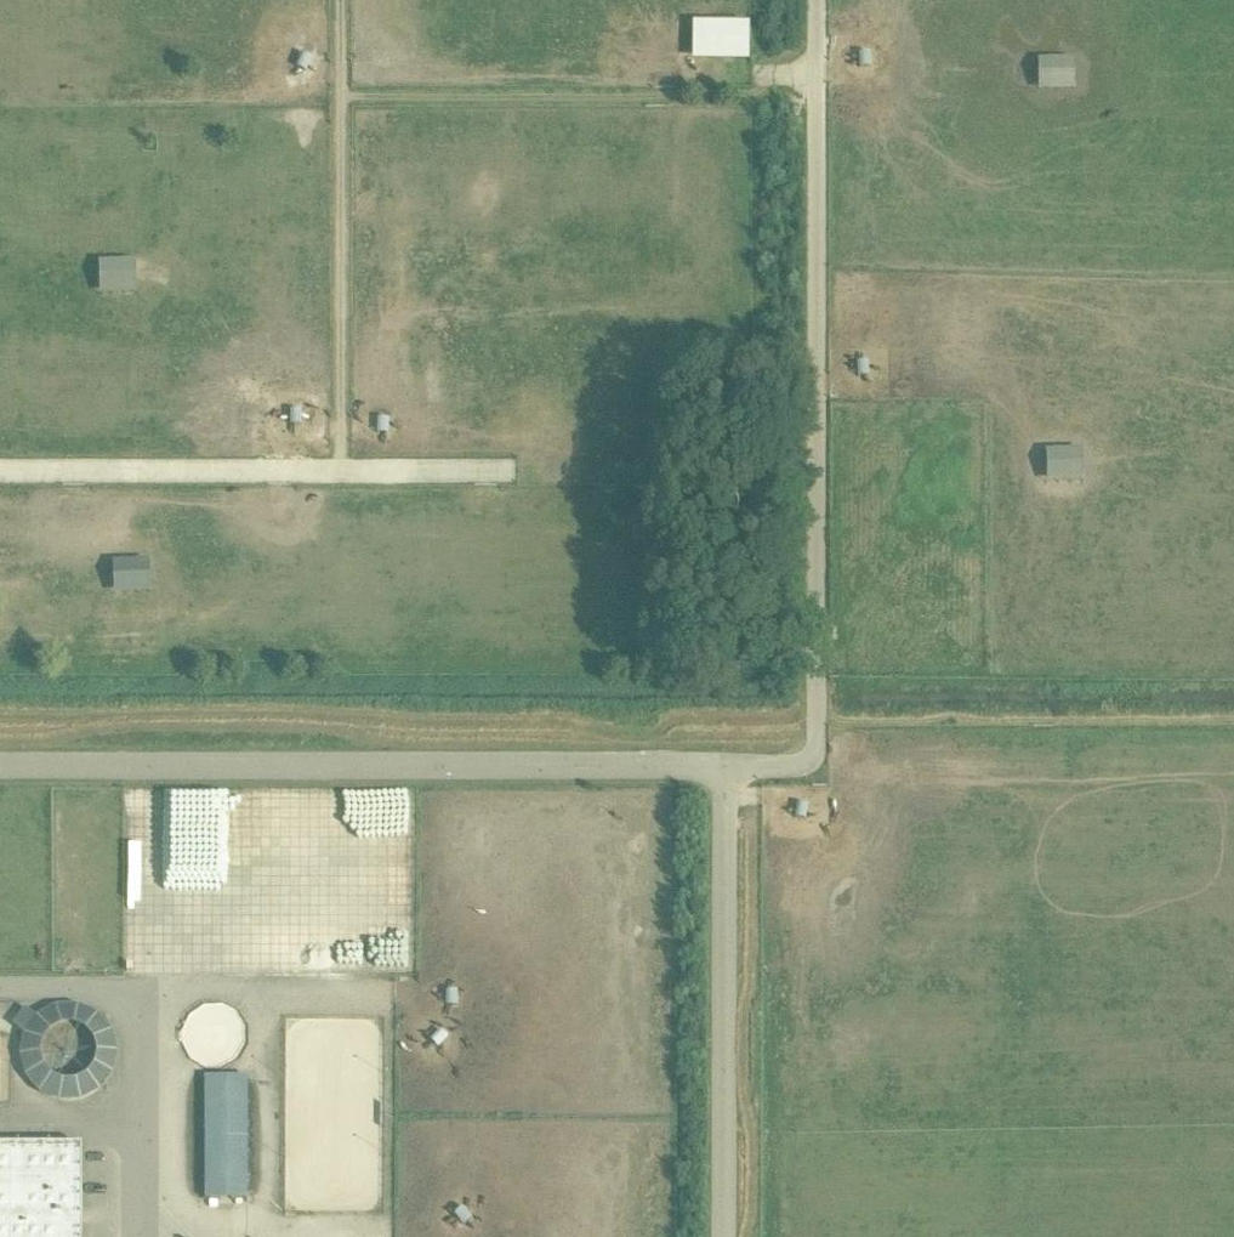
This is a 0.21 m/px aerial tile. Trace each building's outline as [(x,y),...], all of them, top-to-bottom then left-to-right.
[(747,42),(747,25),(705,25),(705,41),(705,51),(733,51),(747,51),(747,42)] [(1074,61),(1039,61),(1039,93),(1074,93),(1074,61)] [(134,264),(99,264),(99,296),(134,296),(134,264)] [(1080,454),(1045,454),(1045,486),(1080,486),(1080,454)] [(148,565),(113,565),(113,597),(148,597),(148,565)] [(234,1063),(247,1030),(234,1025),(239,1013),(197,997),(180,1043),(234,1063)] [(103,1021),(89,1011),(73,1007),(56,1008),(42,1014),(30,1025),(23,1038),(19,1053),(21,1068),(27,1082),(38,1094),(51,1101),(66,1105),(81,1103),(97,1096),(109,1083),(116,1068),(117,1051),(113,1035),(103,1021)] [(247,1202),(249,1084),(208,1083),(206,1201),(247,1202)] [(81,1145),(0,1145),(0,1236),(81,1236),(81,1145)]
